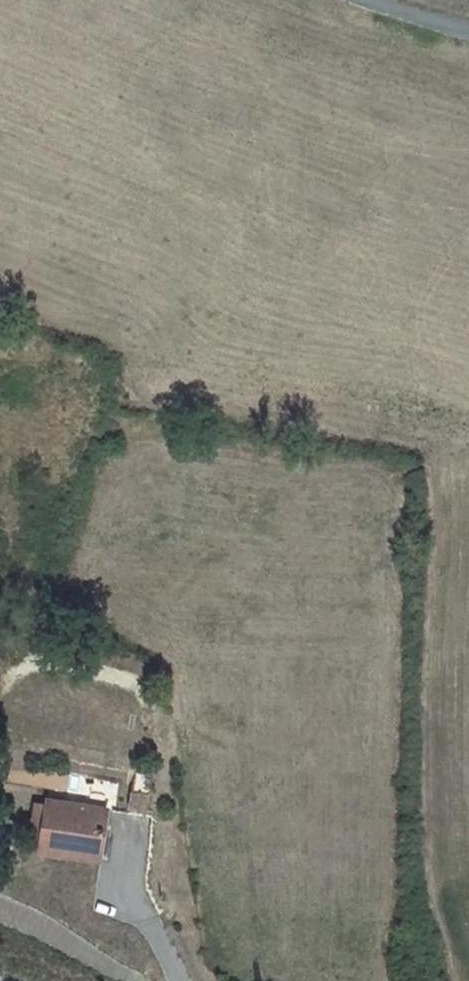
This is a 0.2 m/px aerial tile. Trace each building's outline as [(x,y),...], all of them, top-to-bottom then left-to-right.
[(17,871),(46,877),(80,885),(91,832),(25,818),(23,827),(18,826),(9,866),(18,869),(17,871)]
